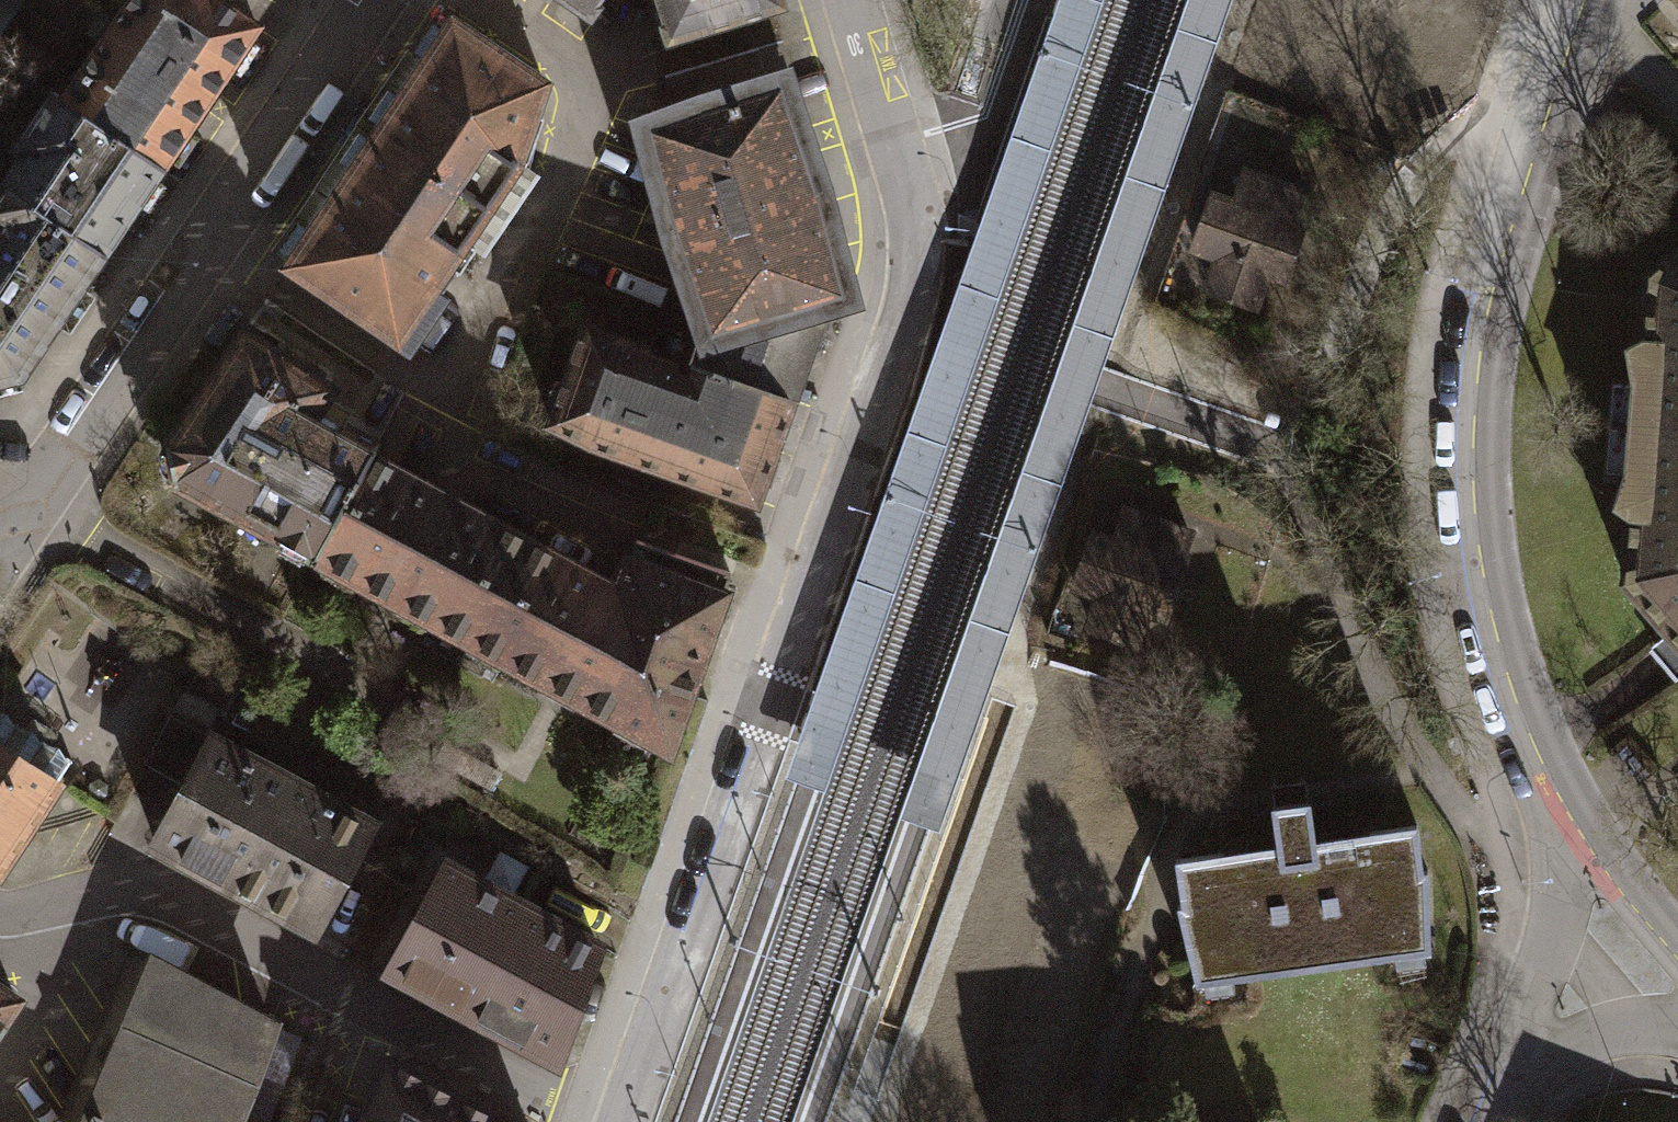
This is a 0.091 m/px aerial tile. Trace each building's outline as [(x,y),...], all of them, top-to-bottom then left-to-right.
[(18,0),(0,0),(0,28),(18,0)] [(164,166),(257,31),(212,0),(126,0),(59,95),(164,166)] [(598,32),(622,1),(625,0),(554,0),(598,32)] [(666,60),(780,26),(801,20),(795,0),(651,0),(666,60)] [(793,779),(825,790),(1100,0),(1064,0),(793,779)] [(902,817),(941,831),(980,715),(1095,386),(1229,0),(1186,0),(902,817)] [(910,26),(956,41),(968,0),(902,0),(910,26)] [(452,16),(375,134),(487,211),(515,167),(543,86),(452,16)] [(780,26),(666,60),(664,77),(784,41),(780,26)] [(784,41),(664,77),(676,115),(795,76),(784,41)] [(636,128),(669,233),(841,177),(807,72),(795,76),(676,115),(636,128)] [(0,183),(0,184),(103,255),(164,166),(59,95),(50,89),(11,147),(20,154),(0,183)] [(432,291),(487,211),(375,134),(285,265),(406,348),(441,297),(432,291)] [(1220,202),(1204,197),(1189,249),(1211,255),(1201,287),(1260,304),(1269,271),(1289,276),(1305,221),(1288,217),(1294,193),(1228,174),(1220,202)] [(669,233),(705,349),(700,363),(695,374),(797,406),(812,412),(838,329),(878,317),(841,177),(669,233)] [(17,378),(103,255),(0,184),(0,381),(17,378)] [(1628,430),(1677,433),(1677,250),(1648,275),(1643,341),(1627,349),(1632,378),(1628,430)] [(589,323),(548,435),(768,515),(799,432),(788,428),(797,406),(695,374),(700,363),(589,323)] [(171,479),(314,554),(366,455),(373,442),(343,425),(338,433),(310,417),(327,387),(242,330),(163,445),(171,479)] [(1628,430),(1627,471),(1616,503),(1631,514),(1625,582),(1670,635),(1677,644),(1677,433),(1628,430)] [(314,554),(466,641),(519,539),(366,455),(314,554)] [(1108,537),(1092,532),(1077,584),(1098,590),(1089,622),(1148,639),(1157,606),(1177,611),(1192,556),(1176,552),(1182,528),(1116,509),(1108,537)] [(610,587),(519,539),(466,641),(657,745),(720,570),(627,538),(610,587)] [(200,726),(174,713),(149,761),(175,774),(200,726)] [(151,850),(235,892),(292,780),(208,737),(151,850)] [(58,781),(0,742),(0,868),(58,781)] [(376,822),(292,780),(235,892),(319,935),(376,822)] [(1168,855),(1185,980),(1424,948),(1407,823),(1360,829),(1362,846),(1308,853),(1301,800),(1262,806),(1269,859),(1216,866),(1214,849),(1168,855)] [(383,974),(469,1017),(527,903),(441,860),(383,974)] [(595,942),(527,903),(469,1017),(559,1061),(595,942)] [(243,1074),(264,1021),(145,960),(75,1121),(223,1121),(243,1074)] [(12,998),(0,989),(0,1015),(12,998)] [(355,1121),(509,1121),(382,1052),(355,1121)]
